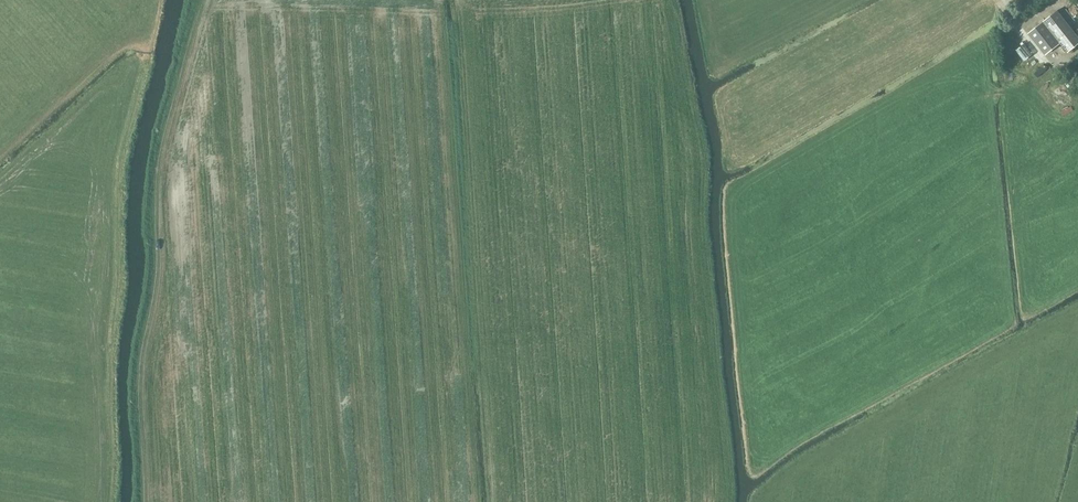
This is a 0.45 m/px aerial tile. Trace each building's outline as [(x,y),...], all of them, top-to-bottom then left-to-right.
[(1066,53),(1077,44),(1077,39),(1056,11),(1042,22),(1060,44),(1066,53)] [(1027,34),(1045,56),(1060,44),(1042,22),(1027,34)] [(1071,83),(1077,78),(1077,75),(1074,70),(1065,76),(1071,83)]
